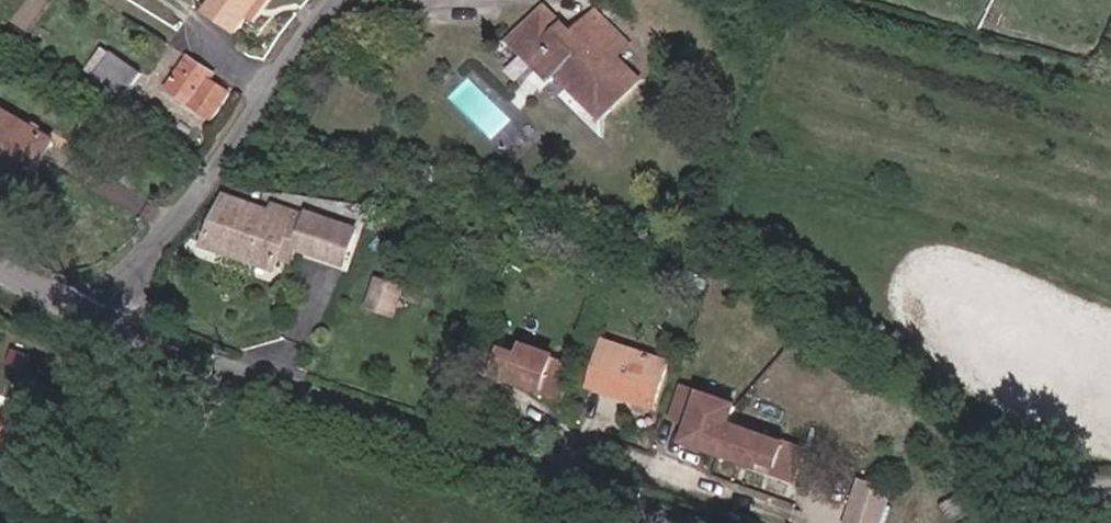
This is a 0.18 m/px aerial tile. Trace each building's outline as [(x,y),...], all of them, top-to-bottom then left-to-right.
[(212,17),(241,39),(271,0),(224,0),(212,17)] [(593,60),(582,50),(554,25),(524,60),(565,98),(572,92),(615,133),(651,93),(627,70),(638,58),(604,27),(590,41),(601,52),(593,60)] [(601,52),(590,41),(582,50),(593,60),(601,52)] [(125,117),(146,85),(115,64),(94,95),(125,117)] [(212,85),(191,70),(171,101),(209,127),(225,103),(208,92),(212,85)] [(21,214),(46,170),(0,141),(0,200),(21,214)] [(272,274),(275,266),(285,242),(300,246),(295,260),(346,273),(354,239),(271,214),(269,219),(224,203),(202,250),(272,274)] [(292,271),(295,260),(300,246),(285,242),(275,266),(292,271)] [(366,305),(396,316),(407,284),(378,274),(366,305)] [(670,381),(608,356),(590,401),(651,426),(670,381)] [(519,371),(488,359),(479,382),(555,413),(567,382),(550,375),(551,372),(523,361),(519,371)] [(733,422),(683,403),(670,432),(688,439),(682,457),(752,485),(755,479),(770,486),(767,492),(786,499),(798,469),(778,463),(779,462),(725,442),(733,422)] [(843,522),(883,522),(894,490),(859,478),(843,522)]
